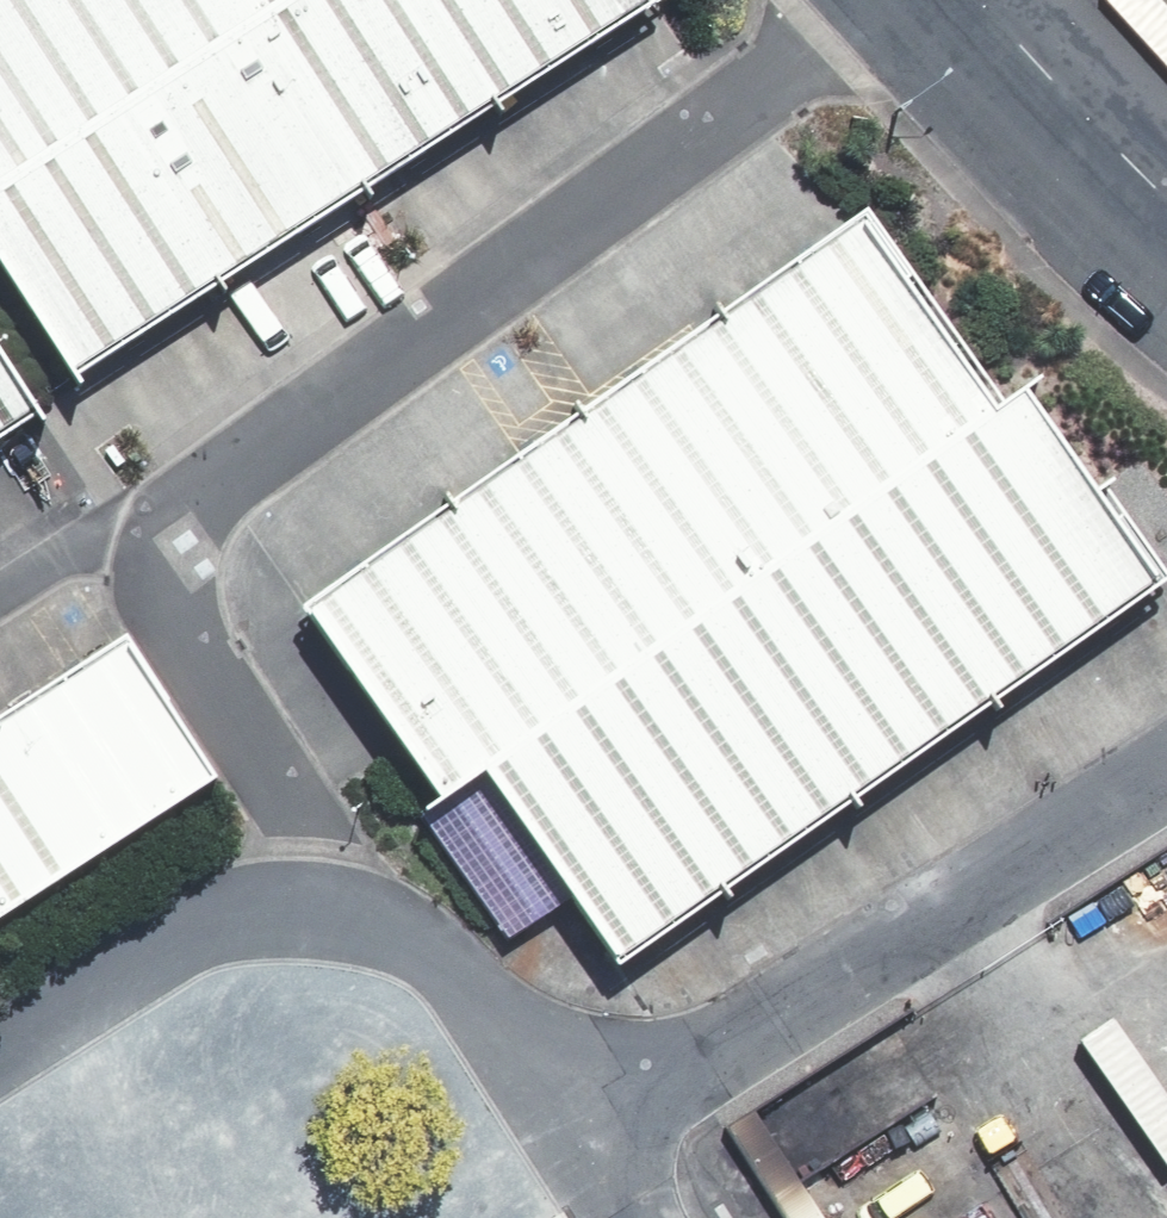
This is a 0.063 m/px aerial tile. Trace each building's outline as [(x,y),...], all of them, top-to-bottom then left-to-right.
[(104,120),(19,0),(0,0),(0,188),(104,120)] [(104,120),(244,29),(222,0),(19,0),(104,120)] [(244,29),(289,0),(222,0),(244,29)] [(244,29),(367,188),(470,119),(514,90),(437,0),(289,0),(244,29)] [(514,90),(548,67),(650,0),(437,0),(514,90)] [(244,29),(104,120),(220,285),(251,265),(367,188),(244,29)] [(0,188),(0,268),(74,383),(185,309),(220,285),(104,120),(0,188)] [(868,489),(990,406),(858,217),(796,260),(734,303),(868,489)] [(722,589),(868,489),(734,303),(674,344),(590,404),(722,589)] [(43,409),(0,342),(0,437),(43,409)] [(1114,613),(1155,585),(1018,386),(990,406),(868,489),(1005,688),(1114,613)] [(573,692),(722,589),(590,404),(520,453),(443,506),(573,692)] [(916,749),(1005,688),(868,489),(722,589),(862,787),(916,749)] [(477,759),(573,692),(443,506),(381,549),(297,607),(426,793),(477,759)] [(775,848),(862,787),(722,589),(573,692),(713,892),(775,848)] [(218,773),(126,631),(51,679),(0,711),(0,720),(88,856),(218,773)] [(665,925),(713,892),(573,692),(477,759),(616,959),(665,925)] [(88,856),(0,720),(0,913),(88,856)]
